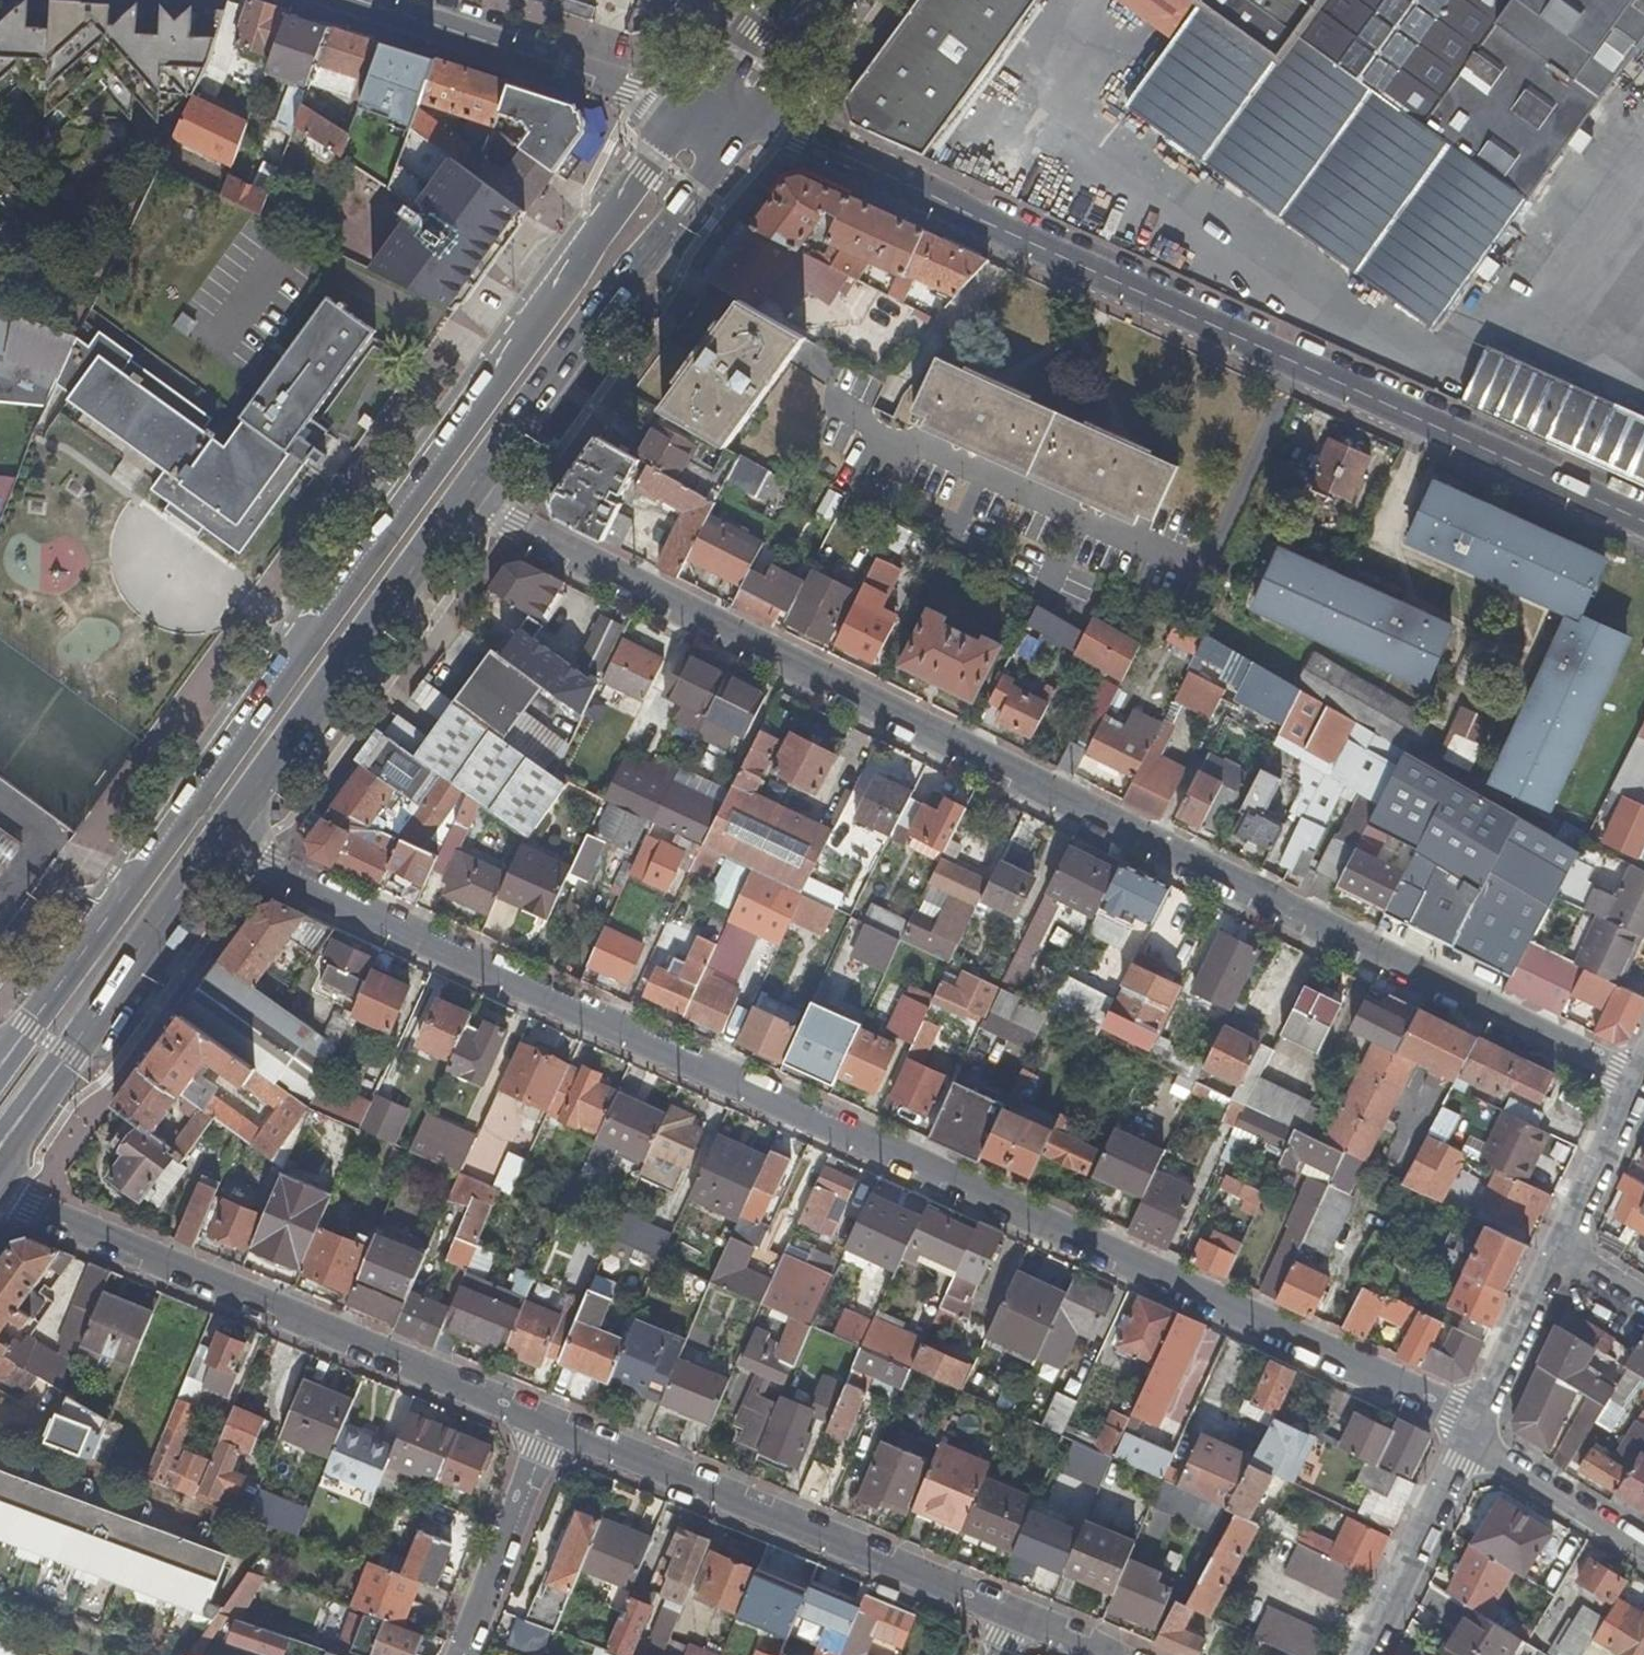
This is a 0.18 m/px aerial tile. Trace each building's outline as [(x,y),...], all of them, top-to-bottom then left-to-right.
[(0,0),(0,106),(8,99),(22,114),(24,92),(28,93),(49,115),(47,142),(80,118),(133,121),(165,156),(176,133),(162,116),(194,95),(208,65),(210,61),(217,36),(225,12),(0,0)] [(289,13),(249,0),(235,44),(238,44),(273,56),(289,13)] [(922,157),(1038,0),(916,0),(844,98),(851,126),(922,157)] [(1203,5),(1129,106),(1433,327),(1643,38),(1643,0),(1196,0),(1203,5)] [(331,27),(289,13),(273,56),(267,72),(274,75),(276,69),(281,71),(286,60),(289,58),(297,61),(300,66),(297,77),(303,79),(302,85),(308,87),(309,87),(310,83),(331,27)] [(383,44),(331,27),(310,83),(335,92),(351,98),(358,79),(363,81),(361,87),(366,89),(383,44)] [(235,44),(217,36),(210,61),(208,65),(229,71),(238,44),(235,44)] [(436,61),(383,44),(366,89),(371,91),(373,85),(402,96),(392,128),(408,134),(409,129),(416,111),(420,103),(436,61)] [(510,85),(436,61),(420,103),(447,113),(446,117),(457,121),(459,116),(467,119),(496,128),(500,115),(510,85)] [(335,92),(310,83),(309,87),(307,91),(301,107),(324,122),(335,92)] [(581,109),(510,85),(500,115),(523,123),(533,130),(521,148),(523,150),(555,173),(587,127),(581,109)] [(379,109),(361,103),(348,137),(340,159),(388,192),(395,168),(364,149),(379,109)] [(301,107),(294,127),(340,159),(348,137),(324,122),(301,107)] [(587,127),(555,173),(564,180),(599,130),(590,111),(581,109),(587,127)] [(460,165),(478,179),(484,161),(487,153),(475,149),(474,154),(470,152),(471,148),(460,141),(416,111),(409,129),(460,165)] [(475,149),(487,153),(491,140),(495,130),(496,128),(467,119),(460,141),(471,148),(470,152),(474,154),(475,149)] [(517,159),(523,150),(521,148),(495,130),(491,140),(517,159)] [(478,179),(526,213),(555,173),(523,150),(517,159),(505,175),(484,161),(478,179)] [(526,213),(460,165),(376,271),(456,312),(526,213)] [(16,190),(0,172),(0,190),(16,190)] [(957,297),(988,260),(802,176),(786,180),(773,198),(752,227),(798,250),(822,217),(835,226),(830,238),(844,245),(841,250),(830,245),(825,254),(819,252),(815,258),(840,271),(859,280),(869,259),(905,277),(907,275),(957,297)] [(228,177),(221,197),(261,216),(268,196),(228,177)] [(14,219),(0,203),(0,219),(14,219)] [(358,249),(363,225),(338,220),(333,245),(358,249)] [(712,282),(751,228),(740,221),(701,274),(712,282)] [(798,250),(752,227),(751,228),(712,282),(738,298),(756,308),(768,291),(781,299),(792,285),(779,275),(792,257),(808,273),(828,283),(831,276),(837,279),(840,271),(815,258),(798,250)] [(889,296),(902,302),(910,286),(897,280),(889,296)] [(728,446),(803,335),(756,308),(738,298),(662,409),(728,446)] [(328,299),(241,419),(245,422),(304,465),(327,433),(311,420),(375,332),(344,311),(347,307),(341,303),(339,307),(328,299)] [(0,314),(0,356),(6,357),(14,317),(0,314)] [(30,321),(14,317),(6,357),(58,377),(75,338),(30,321)] [(90,348),(75,338),(58,377),(55,385),(70,395),(67,401),(83,413),(75,424),(154,483),(150,490),(238,555),(304,465),(245,422),(225,448),(214,440),(217,436),(209,430),(206,435),(202,432),(209,420),(131,363),(133,359),(99,335),(90,348)] [(1643,484),(1643,416),(1592,392),(1597,381),(1579,374),(1575,384),(1487,345),(1462,402),(1643,484)] [(45,409),(55,385),(58,377),(6,357),(0,377),(0,404),(45,409)] [(936,357),(913,410),(928,417),(923,427),(1134,525),(1139,515),(1153,521),(1178,466),(936,357)] [(649,464),(676,480),(697,445),(657,422),(636,457),(640,459),(649,464)] [(636,457),(600,437),(552,502),(556,518),(618,549),(632,521),(617,514),(622,504),(618,503),(640,459),(636,457)] [(1328,439),(1308,483),(1349,502),(1370,457),(1328,439)] [(774,497),(784,479),(767,469),(741,454),(727,481),(755,496),(757,494),(766,498),(768,495),(774,497)] [(687,560),(709,516),(716,502),(676,480),(649,464),(638,483),(666,500),(686,512),(658,568),(678,578),(687,560)] [(663,506),(666,500),(638,483),(634,490),(663,506)] [(1432,486),(1408,538),(1574,613),(1495,784),(1546,808),(1625,636),(1580,615),(1604,564),(1432,486)] [(824,489),(814,518),(830,524),(841,494),(824,489)] [(749,572),(763,544),(709,516),(687,560),(741,587),(749,572)] [(895,526),(885,549),(900,555),(909,532),(895,526)] [(1279,552),(1255,604),(1426,682),(1451,630),(1279,552)] [(891,563),(878,556),(869,574),(857,599),(836,643),(874,662),(897,617),(891,613),(888,620),(870,610),(891,563)] [(507,565),(489,589),(537,621),(564,583),(522,562),(507,565)] [(767,581),(749,572),(741,587),(731,605),(774,626),(780,611),(788,614),(796,598),(804,582),(773,567),(767,581)] [(812,567),(808,574),(804,582),(796,598),(799,599),(787,623),(825,642),(853,587),(812,567)] [(1203,602),(1192,625),(1253,660),(1266,637),(1210,604),(1209,605),(1203,602)] [(1079,646),(1085,633),(1038,605),(1029,623),(1057,639),(1060,634),(1079,646)] [(928,609),(900,665),(972,701),(1000,646),(983,637),(981,643),(943,623),(945,617),(928,609)] [(1122,681),(1140,645),(1093,617),(1085,633),(1079,646),(1075,654),(1122,681)] [(1206,635),(1191,626),(1182,621),(1174,636),(1198,650),(1206,635)] [(609,623),(584,675),(599,681),(624,630),(609,623)] [(1301,691),(1206,635),(1198,650),(1197,654),(1227,670),(1223,677),(1249,692),(1246,699),(1264,710),(1286,721),(1301,691)] [(664,661),(621,641),(602,680),(644,701),(664,661)] [(523,671),(543,685),(577,710),(597,684),(584,675),(542,645),(523,671)] [(453,702),(554,776),(579,727),(570,720),(559,734),(526,709),(543,685),(523,671),(492,649),(453,702)] [(1314,650),(1295,684),(1412,752),(1432,718),(1314,650)] [(675,721),(698,733),(707,715),(727,675),(683,653),(661,698),(681,708),(675,721)] [(1227,691),(1188,672),(1179,689),(1174,698),(1214,718),(1227,691)] [(428,673),(423,680),(428,683),(432,676),(428,673)] [(766,694),(727,675),(707,715),(740,731),(737,735),(744,738),(766,694)] [(1031,738),(1057,689),(1048,685),(1039,702),(1010,687),(1013,680),(1002,676),(993,694),(987,704),(987,705),(998,711),(1000,707),(1005,709),(999,721),(1031,738)] [(1100,723),(1117,689),(1105,683),(1088,717),(1100,723)] [(441,718),(453,702),(435,688),(422,705),(441,718)] [(987,704),(993,694),(985,690),(980,700),(987,704)] [(1355,721),(1301,691),(1286,721),(1279,734),(1332,764),(1355,721)] [(397,715),(385,733),(528,835),(565,785),(454,704),(428,738),(397,715)] [(1461,704),(1439,755),(1471,770),(1494,719),(1461,704)] [(1096,733),(1100,723),(1088,717),(1086,716),(1082,725),(1096,733)] [(1149,749),(1156,735),(1126,721),(1120,734),(1100,723),(1096,733),(1085,752),(1085,753),(1134,778),(1149,749)] [(1406,752),(1355,721),(1332,764),(1279,734),(1274,745),(1319,771),(1326,775),(1356,793),(1369,769),(1391,780),(1406,752)] [(720,854),(751,870),(800,894),(831,832),(753,794),(779,743),(759,733),(725,801),(722,807),(702,846),(720,854)] [(791,733),(772,772),(815,793),(834,754),(791,733)] [(398,837),(403,839),(406,840),(438,856),(442,849),(439,843),(429,836),(463,791),(384,734),(362,765),(403,795),(392,811),(385,820),(403,831),(398,837)] [(1637,736),(1611,789),(1638,801),(1643,790),(1643,772),(1641,770),(1643,763),(1643,739),(1637,736)] [(1123,801),(1164,821),(1189,771),(1158,756),(1164,743),(1155,738),(1149,749),(1134,778),(1123,801)] [(1057,768),(1073,776),(1085,753),(1085,752),(1069,744),(1057,768)] [(1454,779),(1406,752),(1391,780),(1378,806),(1368,824),(1417,850),(1454,779)] [(603,799),(653,823),(670,789),(673,784),(680,769),(655,756),(645,776),(620,765),(603,799)] [(1244,776),(1206,757),(1176,815),(1200,828),(1201,827),(1215,835),(1244,776)] [(362,765),(333,805),(358,819),(369,825),(370,824),(375,827),(380,829),(383,824),(385,820),(392,811),(403,795),(362,765)] [(1378,806),(1391,780),(1369,769),(1356,793),(1378,806)] [(1280,781),(1260,771),(1239,812),(1244,815),(1236,832),(1272,851),(1282,831),(1279,830),(1282,824),(1263,814),(1280,781)] [(1280,866),(1326,775),(1319,771),(1273,863),(1280,866)] [(857,817),(891,835),(895,826),(909,799),(912,792),(877,775),(857,817)] [(1351,802),(1356,793),(1326,775),(1280,866),(1297,874),(1301,866),(1321,827),(1318,826),(1334,794),(1351,802)] [(1555,837),(1454,779),(1417,850),(1404,874),(1387,909),(1385,913),(1453,947),(1492,871),(1551,906),(1556,896),(1565,879),(1579,851),(1555,837)] [(686,838),(702,846),(722,807),(717,805),(673,784),(670,789),(653,823),(686,838)] [(1611,789),(1606,798),(1621,805),(1605,841),(1640,858),(1643,848),(1643,804),(1638,801),(1611,789)] [(1368,824),(1378,806),(1356,793),(1351,802),(1316,873),(1338,884),(1356,848),(1368,824)] [(468,794),(454,823),(469,829),(481,803),(468,794)] [(910,835),(944,852),(946,848),(966,810),(946,800),(939,813),(924,806),(923,807),(909,799),(895,826),(911,833),(910,835)] [(326,814),(308,839),(307,841),(309,857),(377,888),(388,867),(394,856),(403,839),(398,837),(380,829),(375,827),(370,824),(369,825),(358,819),(333,805),(326,814)] [(609,806),(596,836),(630,851),(643,821),(609,806)] [(297,832),(308,839),(326,814),(316,807),(297,832)] [(1563,820),(1555,837),(1579,851),(1583,843),(1588,833),(1563,820)] [(24,849),(0,831),(0,881),(24,849)] [(569,875),(592,883),(605,842),(581,834),(569,875)] [(674,864),(690,872),(702,846),(686,838),(674,864)] [(401,874),(391,894),(415,905),(438,856),(406,840),(403,839),(394,856),(388,867),(401,874)] [(946,848),(955,853),(960,843),(951,839),(946,848)] [(702,846),(690,872),(707,881),(720,854),(702,846)] [(1069,847),(1048,888),(1083,905),(1104,865),(1069,847)] [(944,852),(942,857),(951,861),(955,853),(946,848),(944,852)] [(1387,909),(1404,874),(1356,848),(1338,884),(1387,909)] [(447,872),(454,876),(463,856),(456,853),(447,872)] [(507,876),(499,895),(524,907),(526,902),(551,913),(567,879),(517,855),(507,876)] [(446,895),(489,915),(499,895),(507,876),(463,856),(454,876),(452,881),(446,895)] [(949,964),(954,953),(963,935),(982,899),(988,886),(939,862),(900,941),(949,964)] [(1035,880),(1000,862),(988,886),(982,899),(1016,917),(1035,880)] [(1142,920),(1162,882),(1122,862),(1103,901),(1129,914),(1142,920)] [(1297,874),(1280,866),(1274,877),(1291,885),(1297,874)] [(1328,903),(1338,884),(1316,873),(1301,866),(1297,874),(1291,885),(1328,903)] [(1632,866),(1615,903),(1565,879),(1556,896),(1599,916),(1642,936),(1643,936),(1643,872),(1632,866)] [(728,920),(780,944),(792,918),(802,896),(803,895),(800,894),(751,870),(728,920)] [(1530,944),(1551,906),(1492,871),(1453,947),(1453,948),(1511,979),(1530,944)] [(445,877),(452,881),(454,876),(447,872),(445,877)] [(802,896),(792,918),(823,933),(835,910),(802,896)] [(1002,989),(1012,994),(1056,905),(1043,898),(998,988),(1002,989)] [(316,954),(334,928),(322,922),(277,902),(259,905),(219,961),(254,987),(275,959),(277,960),(283,951),(281,950),(289,938),(316,954)] [(524,907),(549,919),(551,913),(526,902),(524,907)] [(863,923),(898,940),(908,922),(871,905),(863,923)] [(1584,969),(1619,986),(1642,936),(1599,916),(1575,965),(1584,969)] [(845,926),(895,951),(900,941),(898,940),(863,923),(850,917),(845,926)] [(604,928),(588,962),(625,981),(641,946),(604,928)] [(1221,933),(1192,990),(1229,1008),(1257,951),(1221,933)] [(707,965),(717,945),(699,937),(679,978),(657,969),(644,995),(685,1014),(707,965)] [(371,970),(375,960),(332,940),(323,962),(329,965),(320,984),(356,1002),(371,970)] [(1505,991),(1558,1017),(1570,996),(1584,969),(1575,965),(1530,944),(1511,979),(1505,991)] [(963,971),(976,977),(982,966),(954,953),(949,964),(963,971)] [(309,1107),(319,1084),(336,1046),(323,1036),(280,1005),(254,987),(219,961),(180,1014),(275,1083),(289,1093),(309,1107)] [(685,1014),(684,1015),(721,1033),(737,998),(708,984),(715,969),(707,965),(685,1014)] [(1643,1006),(1643,998),(1619,986),(1584,969),(1570,996),(1583,1002),(1582,1004),(1603,1015),(1598,1027),(1594,1034),(1613,1043),(1629,1037),(1643,1006)] [(409,987),(371,970),(356,1002),(351,1014),(388,1031),(409,987)] [(983,1017),(997,987),(976,977),(963,971),(956,987),(941,980),(935,994),(931,1002),(946,1008),(949,1002),(966,1010),(983,1017)] [(1173,1004),(1125,980),(1106,1016),(1129,1028),(1125,1035),(1141,1042),(1145,1037),(1154,1042),(1173,1004)] [(911,1045),(919,1027),(928,1008),(931,1002),(935,994),(910,983),(903,997),(902,996),(884,1032),(911,1045)] [(1320,994),(1305,986),(1282,1032),(1320,1051),(1343,1005),(1331,999),(1333,995),(1335,995),(1337,993),(1322,985),(1321,987),(1323,988),(1320,994)] [(1021,1070),(1049,1011),(1012,994),(1002,989),(986,1022),(983,1020),(979,1029),(1006,1042),(994,1070),(1016,1080),(1021,1070)] [(760,992),(738,1041),(766,1053),(778,1059),(801,1011),(760,992)] [(450,1059),(466,1024),(470,1014),(438,999),(418,1045),(450,1059)] [(962,1016),(966,1010),(949,1002),(946,1008),(962,1016)] [(1049,1011),(1072,1022),(1076,1014),(1053,1003),(1049,1011)] [(1343,1153),(1344,1153),(1395,1050),(1408,1024),(1365,1003),(1352,1029),(1376,1041),(1323,1143),(1343,1153)] [(808,1006),(782,1063),(828,1083),(853,1027),(808,1006)] [(323,1036),(336,1046),(351,1014),(343,1010),(341,1016),(333,1013),(323,1036)] [(1444,1075),(1456,1080),(1478,1039),(1419,1010),(1411,1026),(1408,1024),(1395,1050),(1415,1060),(1431,1068),(1429,1071),(1442,1077),(1444,1075)] [(1224,1026),(1273,1050),(1280,1036),(1231,1012),(1224,1026)] [(283,1168),(309,1107),(289,1093),(278,1109),(262,1131),(212,1096),(214,1093),(193,1079),(208,1058),(263,1098),(275,1083),(180,1014),(142,1067),(181,1095),(188,1099),(199,1108),(214,1118),(274,1161),(283,1168)] [(1592,1024),(1598,1027),(1602,1018),(1596,1016),(1592,1024)] [(450,1059),(447,1066),(482,1082),(506,1031),(486,1021),(481,1032),(466,1024),(450,1059)] [(1245,1106),(1258,1080),(1273,1050),(1224,1026),(1207,1061),(1203,1067),(1238,1085),(1231,1099),(1245,1106)] [(911,1045),(904,1059),(907,1060),(890,1097),(926,1114),(943,1077),(916,1065),(931,1033),(919,1027),(911,1045)] [(858,1030),(858,1031),(838,1075),(874,1092),(894,1046),(858,1030)] [(1196,1082),(1203,1067),(1207,1061),(1156,1037),(1154,1042),(1146,1058),(1196,1082)] [(1456,1080),(1452,1087),(1463,1092),(1469,1081),(1499,1095),(1504,1084),(1541,1102),(1554,1077),(1478,1039),(1456,1080)] [(519,1042),(498,1088),(548,1110),(568,1066),(519,1042)] [(1344,1153),(1363,1162),(1415,1060),(1395,1050),(1344,1153)] [(568,1066),(548,1110),(546,1114),(574,1127),(578,1122),(597,1131),(615,1094),(615,1093),(595,1084),(599,1075),(582,1068),(580,1072),(568,1066)] [(181,1095),(142,1067),(113,1107),(129,1118),(152,1135),(163,1119),(168,1112),(181,1095)] [(1031,1075),(1021,1070),(1016,1080),(1008,1097),(1019,1102),(1031,1075)] [(1294,1130),(1307,1103),(1258,1080),(1245,1106),(1294,1130)] [(1207,1100),(1211,1089),(1196,1082),(1191,1092),(1207,1100)] [(278,1109),(289,1093),(275,1083),(263,1098),(278,1109)] [(360,1129),(372,1101),(356,1094),(353,1098),(319,1084),(309,1107),(360,1129)] [(1082,1095),(1071,1090),(1052,1132),(1042,1153),(1086,1173),(1096,1149),(1070,1137),(1077,1121),(1072,1118),(1082,1095)] [(981,1156),(982,1153),(1002,1109),(1003,1107),(968,1092),(945,1139),(963,1148),(981,1156)] [(597,1131),(577,1177),(590,1183),(597,1166),(606,1169),(616,1146),(640,1158),(637,1165),(642,1167),(664,1117),(615,1094),(597,1131)] [(374,1097),(360,1129),(392,1143),(406,1110),(374,1097)] [(1402,1181),(1426,1136),(1436,1118),(1443,1105),(1428,1097),(1388,1174),(1402,1181)] [(192,1118),(199,1108),(188,1099),(181,1109),(192,1118)] [(1242,1110),(1245,1106),(1231,1099),(1217,1130),(1230,1136),(1236,1125),(1242,1110)] [(1502,1112),(1504,1113),(1537,1129),(1543,1115),(1509,1099),(1502,1112)] [(1309,1105),(1307,1103),(1294,1130),(1298,1132),(1311,1107),(1309,1106),(1309,1105)] [(691,1117),(669,1106),(664,1117),(642,1167),(637,1177),(667,1192),(674,1190),(701,1131),(687,1125),(691,1117)] [(332,1193),(360,1129),(309,1107),(283,1168),(282,1171),(332,1193)] [(1298,1132),(1305,1135),(1318,1110),(1313,1107),(1311,1107),(1298,1132)] [(180,1164),(214,1118),(199,1108),(192,1118),(179,1135),(170,1148),(167,1146),(152,1135),(129,1118),(111,1142),(113,1146),(124,1154),(109,1176),(141,1199),(143,1196),(158,1207),(187,1170),(180,1164)] [(982,1153),(1031,1177),(1042,1153),(1052,1132),(1002,1109),(982,1153)] [(1289,1133),(1242,1110),(1236,1125),(1257,1135),(1283,1147),(1289,1133)] [(173,1116),(168,1112),(163,1119),(168,1123),(173,1116)] [(1504,1113),(1480,1161),(1496,1169),(1498,1170),(1524,1182),(1533,1164),(1529,1162),(1535,1152),(1538,1153),(1548,1134),(1537,1129),(1504,1113)] [(1154,1172),(1160,1158),(1150,1154),(1157,1138),(1127,1124),(1120,1141),(1109,1136),(1091,1176),(1141,1199),(1154,1172)] [(1257,1135),(1236,1125),(1230,1136),(1221,1157),(1225,1159),(1224,1161),(1231,1165),(1242,1140),(1252,1145),(1257,1135)] [(1333,1174),(1343,1153),(1323,1143),(1305,1135),(1298,1132),(1294,1130),(1279,1162),(1300,1173),(1305,1162),(1333,1174)] [(176,1132),(167,1146),(170,1148),(179,1135),(176,1132)] [(928,1140),(960,1155),(963,1148),(945,1139),(931,1133),(928,1140)] [(409,1150),(435,1162),(443,1146),(417,1134),(409,1150)] [(1447,1146),(1426,1136),(1402,1181),(1401,1183),(1422,1193),(1447,1146)] [(765,1162),(715,1139),(689,1196),(739,1218),(765,1162)] [(1464,1154),(1447,1146),(1422,1193),(1438,1201),(1464,1154)] [(960,1155),(977,1162),(981,1156),(963,1148),(960,1155)] [(769,1152),(765,1162),(739,1218),(735,1228),(710,1282),(760,1303),(769,1283),(744,1272),(755,1249),(748,1245),(752,1235),(757,1226),(771,1194),(773,1194),(789,1161),(769,1152)] [(1347,1194),(1363,1162),(1344,1153),(1343,1153),(1333,1174),(1328,1185),(1305,1236),(1301,1245),(1324,1255),(1352,1196),(1347,1194)] [(268,1205),(282,1171),(283,1168),(274,1161),(257,1200),(268,1205)] [(1309,1177),(1328,1185),(1333,1174),(1305,1162),(1300,1173),(1309,1177)] [(854,1182),(822,1167),(797,1222),(802,1224),(817,1231),(823,1218),(836,1223),(854,1182)] [(1524,1182),(1498,1170),(1484,1202),(1500,1209),(1497,1215),(1517,1225),(1524,1210),(1535,1187),(1524,1182)] [(1126,1231),(1164,1248),(1191,1189),(1154,1172),(1141,1199),(1126,1231)] [(1621,1189),(1630,1195),(1619,1212),(1616,1217),(1643,1235),(1643,1182),(1627,1172),(1619,1188),(1621,1189)] [(500,1190),(459,1173),(448,1201),(468,1209),(461,1227),(470,1231),(466,1242),(461,1241),(442,1289),(456,1295),(460,1286),(500,1190)] [(283,1175),(272,1203),(297,1213),(308,1185),(283,1175)] [(1258,1207),(1267,1188),(1242,1176),(1237,1187),(1245,1190),(1241,1200),(1258,1207)] [(1292,1262),(1301,1245),(1305,1236),(1328,1185),(1309,1177),(1288,1223),(1290,1224),(1259,1292),(1275,1300),(1284,1280),(1292,1262)] [(176,1240),(193,1247),(199,1231),(214,1195),(218,1188),(200,1181),(176,1240)] [(1543,1191),(1535,1187),(1524,1210),(1532,1213),(1543,1191)] [(1611,1207),(1619,1212),(1630,1195),(1621,1189),(1611,1207)] [(214,1195),(199,1231),(244,1249),(259,1213),(214,1195)] [(870,1197),(848,1245),(870,1255),(898,1267),(904,1253),(920,1220),(870,1197)] [(1500,1209),(1484,1202),(1481,1207),(1497,1215),(1500,1209)] [(920,1220),(904,1253),(953,1276),(973,1234),(924,1211),(920,1220)] [(621,1213),(610,1238),(660,1260),(671,1236),(621,1213)] [(262,1218),(249,1251),(270,1259),(272,1253),(280,1256),(291,1229),(262,1218)] [(823,1218),(817,1231),(830,1237),(836,1223),(823,1218)] [(939,1307),(955,1315),(967,1320),(971,1296),(1000,1234),(978,1223),(973,1234),(953,1276),(939,1307)] [(1529,1245),(1488,1225),(1469,1263),(1451,1255),(1446,1265),(1465,1274),(1506,1294),(1529,1245)] [(426,1254),(429,1247),(379,1226),(376,1232),(426,1254)] [(767,1231),(757,1226),(752,1235),(748,1245),(755,1249),(758,1250),(767,1231)] [(355,1282),(369,1249),(364,1247),(368,1236),(358,1232),(354,1243),(317,1228),(299,1270),(351,1292),(355,1282)] [(410,1292),(426,1254),(376,1232),(369,1249),(355,1282),(351,1292),(344,1309),(394,1330),(406,1303),(410,1292)] [(1605,1233),(1600,1242),(1602,1249),(1619,1260),(1627,1247),(1605,1233)] [(1226,1277),(1240,1246),(1213,1234),(1208,1244),(1201,1241),(1192,1261),(1226,1277)] [(0,1263),(0,1335),(11,1320),(22,1328),(25,1325),(30,1328),(35,1321),(33,1320),(44,1305),(30,1294),(50,1267),(62,1272),(74,1257),(31,1239),(14,1244),(0,1263)] [(482,1239),(472,1263),(498,1274),(507,1250),(482,1239)] [(272,1253),(270,1259),(277,1262),(280,1256),(272,1253)] [(1369,1256),(1363,1253),(1352,1275),(1359,1278),(1369,1256)] [(769,1283),(760,1303),(791,1317),(811,1326),(832,1278),(815,1271),(810,1283),(800,1279),(805,1266),(781,1256),(769,1283)] [(1326,1278),(1292,1262),(1284,1280),(1275,1300),(1310,1316),(1327,1279),(1326,1278)] [(62,1346),(54,1353),(73,1364),(74,1363),(81,1345),(94,1313),(102,1293),(111,1272),(91,1264),(60,1342),(62,1346)] [(810,1283),(815,1271),(805,1266),(800,1279),(810,1283)] [(1506,1294),(1465,1274),(1450,1306),(1464,1313),(1457,1329),(1483,1341),(1506,1294)] [(1014,1276),(987,1334),(1037,1357),(1054,1320),(1061,1306),(1063,1300),(1014,1276)] [(1037,1357),(1036,1358),(1058,1367),(1075,1330),(1094,1339),(1114,1296),(1074,1277),(1063,1300),(1061,1306),(1054,1320),(1037,1357)] [(460,1286),(456,1295),(451,1308),(435,1347),(451,1354),(461,1330),(505,1348),(526,1297),(530,1287),(518,1282),(508,1305),(460,1286)] [(589,1288),(587,1293),(577,1318),(576,1321),(560,1359),(559,1362),(609,1384),(613,1374),(626,1343),(600,1332),(614,1298),(589,1288)] [(1443,1322),(1385,1294),(1384,1298),(1364,1288),(1341,1330),(1363,1340),(1376,1314),(1411,1332),(1398,1356),(1421,1366),(1443,1322)] [(562,1312),(526,1297),(505,1348),(505,1349),(540,1364),(546,1349),(551,1351),(550,1354),(560,1359),(576,1321),(577,1318),(587,1293),(581,1290),(578,1295),(570,1292),(562,1312)] [(435,1347),(451,1308),(435,1302),(437,1296),(429,1293),(426,1299),(410,1292),(406,1303),(394,1330),(435,1347)] [(103,1354),(132,1366),(154,1313),(102,1293),(94,1313),(81,1345),(74,1363),(96,1372),(103,1354)] [(1154,1365),(1177,1315),(1140,1297),(1116,1348),(1154,1365)] [(939,1307),(932,1323),(948,1330),(955,1315),(939,1307)] [(1566,1310),(1540,1366),(1578,1388),(1591,1396),(1593,1397),(1606,1405),(1609,1400),(1615,1390),(1583,1370),(1597,1348),(1608,1355),(1617,1341),(1566,1310)] [(1156,1423),(1202,1326),(1177,1315),(1154,1365),(1137,1400),(1132,1412),(1156,1423)] [(741,1443),(758,1451),(779,1402),(764,1396),(771,1380),(785,1386),(811,1326),(791,1317),(778,1346),(764,1340),(766,1335),(755,1330),(740,1366),(758,1373),(740,1417),(749,1421),(741,1443)] [(874,1319),(861,1347),(874,1354),(910,1369),(911,1367),(922,1345),(923,1341),(874,1319)] [(635,1320),(626,1343),(613,1374),(634,1383),(645,1396),(661,1402),(677,1362),(685,1341),(635,1320)] [(1466,1375),(1483,1341),(1457,1329),(1443,1322),(1421,1366),(1451,1380),(1466,1375)] [(219,1334),(211,1353),(208,1361),(215,1364),(232,1371),(244,1344),(219,1334)] [(17,1365),(39,1378),(63,1391),(73,1364),(54,1353),(25,1337),(22,1345),(13,1340),(9,1346),(0,1339),(0,1355),(17,1365)] [(1629,1368),(1643,1377),(1643,1340),(1636,1353),(1628,1367),(1629,1368)] [(922,1345),(911,1367),(961,1390),(971,1368),(965,1366),(966,1365),(922,1345)] [(874,1354),(861,1347),(852,1367),(903,1388),(909,1372),(873,1356),(874,1354)] [(4,1382),(17,1365),(0,1355),(0,1379),(4,1382)] [(727,1382),(677,1362),(661,1402),(659,1405),(710,1425),(727,1382)] [(1263,1438),(1274,1417),(1276,1414),(1273,1413),(1293,1372),(1272,1363),(1252,1405),(1256,1407),(1251,1416),(1241,1412),(1244,1405),(1217,1393),(1201,1424),(1189,1419),(1171,1457),(1161,1479),(1225,1508),(1249,1463),(1252,1459),(1257,1449),(1263,1438)] [(232,1371),(215,1364),(206,1383),(187,1375),(176,1400),(195,1407),(203,1387),(228,1397),(239,1373),(232,1371)] [(4,1382),(25,1396),(39,1378),(17,1365),(4,1382)] [(1620,1370),(1626,1373),(1629,1368),(1628,1367),(1623,1365),(1620,1370)] [(1563,1419),(1578,1388),(1540,1366),(1514,1421),(1516,1431),(1548,1450),(1549,1448),(1563,1419)] [(1643,1377),(1629,1368),(1626,1373),(1615,1390),(1609,1400),(1624,1409),(1643,1377)] [(814,1416),(816,1417),(830,1423),(845,1386),(823,1378),(811,1404),(818,1407),(814,1416)] [(280,1434),(331,1456),(343,1427),(354,1400),(302,1380),(280,1434)] [(830,1423),(826,1430),(823,1438),(840,1445),(852,1417),(854,1417),(866,1391),(846,1383),(845,1386),(830,1423)] [(1061,1435),(1076,1403),(1055,1393),(1041,1426),(1061,1435)] [(1019,1395),(1010,1413),(1031,1422),(1039,1405),(1019,1395)] [(1575,1425),(1551,1465),(1564,1473),(1567,1469),(1590,1430),(1600,1415),(1606,1405),(1593,1397),(1591,1396),(1574,1425),(1575,1425)] [(75,1399),(56,1446),(94,1460),(109,1421),(110,1419),(75,1399)] [(779,1402),(758,1451),(796,1467),(810,1433),(808,1432),(802,1430),(811,1411),(808,1410),(780,1399),(779,1402)] [(176,1400),(145,1479),(196,1499),(202,1484),(206,1474),(180,1464),(176,1474),(169,1471),(174,1461),(195,1407),(176,1400)] [(1624,1409),(1609,1400),(1606,1405),(1600,1415),(1615,1424),(1624,1409)] [(1256,1407),(1252,1405),(1246,1402),(1244,1405),(1241,1412),(1251,1416),(1256,1407)] [(802,1430),(808,1432),(816,1417),(814,1416),(818,1407),(811,1404),(808,1410),(811,1411),(802,1430)] [(246,1517),(256,1493),(259,1487),(243,1480),(244,1478),(231,1472),(239,1451),(250,1455),(265,1419),(234,1407),(202,1484),(196,1499),(217,1507),(224,1489),(237,1494),(238,1493),(240,1494),(233,1512),(246,1517)] [(1605,1454),(1595,1448),(1582,1469),(1617,1492),(1642,1453),(1643,1449),(1643,1409),(1636,1422),(1637,1422),(1614,1459),(1605,1454)] [(1093,1449),(1111,1457),(1129,1419),(1111,1410),(1097,1440),(1093,1449)] [(939,1444),(948,1421),(933,1416),(928,1431),(933,1433),(927,1446),(937,1449),(939,1444)] [(1355,1416),(1339,1449),(1368,1463),(1376,1467),(1379,1463),(1410,1477),(1429,1439),(1427,1432),(1398,1419),(1392,1432),(1355,1416)] [(1317,1438),(1274,1417),(1263,1438),(1257,1449),(1252,1459),(1249,1463),(1273,1475),(1286,1481),(1293,1484),(1317,1438)] [(442,1473),(457,1434),(418,1418),(402,1456),(442,1473)] [(1563,1419),(1549,1448),(1555,1451),(1569,1422),(1563,1419)] [(109,1421),(94,1460),(107,1465),(122,1426),(109,1421)] [(331,1456),(325,1471),(376,1492),(393,1448),(343,1427),(331,1456)] [(1076,1441),(1093,1449),(1097,1440),(1093,1438),(1094,1436),(1081,1431),(1076,1441)] [(442,1473),(439,1480),(474,1494),(492,1448),(457,1434),(442,1473)] [(1113,1457),(1161,1479),(1171,1457),(1123,1435),(1113,1457)] [(881,1441),(858,1498),(877,1505),(881,1496),(904,1505),(924,1460),(912,1454),(917,1443),(901,1436),(895,1447),(881,1441)] [(1595,1448),(1605,1454),(1608,1448),(1598,1442),(1595,1448)] [(989,1465),(939,1444),(937,1449),(912,1509),(963,1529),(983,1479),(989,1465)] [(1642,1453),(1617,1492),(1643,1508),(1643,1454),(1642,1453)] [(814,1460),(798,1498),(818,1506),(833,1468),(814,1460)] [(176,1474),(180,1464),(174,1461),(169,1471),(176,1474)] [(1273,1475),(1249,1463),(1225,1508),(1224,1509),(1234,1514),(1248,1520),(1273,1475)] [(1376,1467),(1368,1463),(1358,1483),(1373,1490),(1404,1505),(1414,1485),(1376,1467)] [(211,1624),(223,1609),(210,1604),(227,1557),(0,1473),(0,1545),(211,1624)] [(1286,1481),(1273,1475),(1248,1520),(1258,1525),(1296,1543),(1302,1533),(1333,1549),(1336,1543),(1270,1510),(1286,1481)] [(1030,1509),(1034,1499),(983,1479),(963,1529),(960,1535),(999,1551),(1002,1545),(1014,1549),(1030,1509)] [(1224,1509),(1225,1508),(1161,1479),(1150,1504),(1212,1533),(1224,1509)] [(1373,1490),(1360,1517),(1392,1532),(1404,1505),(1373,1490)] [(246,1517),(270,1526),(279,1501),(256,1493),(246,1517)] [(1081,1529),(1030,1509),(1014,1549),(1064,1570),(1081,1529)] [(543,1582),(527,1623),(552,1632),(554,1633),(580,1568),(599,1521),(577,1512),(547,1584),(543,1582)] [(1258,1525),(1248,1520),(1234,1514),(1185,1605),(1192,1608),(1209,1616),(1258,1525)] [(1348,1518),(1336,1543),(1333,1549),(1328,1559),(1356,1572),(1369,1579),(1389,1538),(1348,1518)] [(650,1543),(599,1521),(580,1568),(631,1588),(650,1543)] [(1129,1557),(1134,1543),(1084,1522),(1081,1529),(1064,1570),(1115,1589),(1129,1557)] [(669,1639),(709,1543),(679,1531),(669,1555),(677,1558),(661,1596),(664,1597),(673,1601),(659,1634),(669,1639)] [(401,1575),(419,1582),(434,1588),(450,1544),(418,1532),(401,1575)] [(1302,1533),(1296,1543),(1298,1544),(1328,1559),(1333,1549),(1302,1533)] [(1496,1543),(1489,1554),(1499,1561),(1507,1550),(1496,1543)] [(1573,1561),(1561,1553),(1545,1543),(1529,1569),(1558,1586),(1573,1561)] [(1328,1559),(1298,1544),(1284,1572),(1341,1602),(1356,1572),(1328,1559)] [(1485,1617),(1509,1567),(1499,1561),(1489,1554),(1472,1544),(1448,1594),(1472,1609),(1485,1617)] [(1561,1553),(1573,1561),(1577,1554),(1565,1547),(1561,1553)] [(738,1614),(755,1572),(710,1554),(696,1589),(701,1592),(699,1597),(738,1614)] [(1163,1571),(1129,1557),(1115,1589),(1108,1608),(1155,1627),(1172,1586),(1159,1580),(1163,1571)] [(1590,1561),(1578,1581),(1585,1586),(1580,1594),(1590,1600),(1592,1597),(1596,1599),(1590,1610),(1582,1605),(1571,1623),(1568,1621),(1563,1628),(1563,1627),(1549,1650),(1555,1654),(1583,1654),(1615,1602),(1614,1601),(1625,1582),(1590,1561)] [(353,1608),(364,1612),(402,1626),(419,1582),(401,1575),(370,1564),(353,1608)] [(806,1593),(755,1572),(738,1614),(738,1615),(788,1636),(796,1617),(806,1593)] [(847,1636),(859,1607),(808,1588),(806,1593),(796,1617),(813,1623),(806,1643),(818,1648),(815,1654),(839,1654),(847,1636)] [(915,1617),(864,1595),(859,1607),(847,1636),(839,1654),(863,1654),(872,1636),(901,1649),(915,1617)] [(669,1639),(659,1634),(673,1601),(664,1597),(644,1644),(636,1641),(630,1654),(662,1654),(669,1639)] [(604,1652),(614,1654),(630,1654),(636,1641),(649,1608),(627,1598),(604,1652)] [(353,1608),(327,1599),(319,1620),(356,1634),(364,1612),(353,1608)] [(1175,1600),(1152,1643),(1180,1654),(1195,1654),(1203,1640),(1181,1630),(1192,1608),(1185,1605),(1175,1600)] [(1504,1608),(1495,1623),(1518,1638),(1527,1622),(1504,1608)] [(1444,1654),(1508,1654),(1518,1638),(1495,1623),(1485,1617),(1472,1609),(1444,1654)] [(1253,1638),(1256,1639),(1288,1654),(1316,1654),(1324,1639),(1266,1611),(1253,1638)] [(1621,1654),(1643,1654),(1643,1616),(1640,1623),(1627,1615),(1607,1647),(1621,1654)] [(237,1619),(229,1643),(264,1654),(283,1654),(289,1637),(237,1619)] [(422,1639),(423,1635),(385,1621),(372,1654),(415,1654),(422,1639)] [(552,1632),(527,1623),(521,1637),(546,1647),(552,1632)] [(326,1650),(340,1654),(359,1654),(360,1652),(354,1649),(352,1651),(347,1650),(349,1645),(320,1635),(316,1647),(326,1650)] [(422,1639),(415,1654),(426,1654),(431,1642),(422,1639)] [(686,1646),(669,1639),(662,1654),(683,1654),(686,1646)] [(0,1641),(0,1654),(43,1654),(0,1641)] [(724,1649),(706,1642),(704,1649),(718,1654),(721,1654),(724,1649)] [(1410,1650),(1401,1642),(1394,1654),(1419,1654),(1410,1650)] [(704,1649),(688,1643),(686,1646),(683,1654),(718,1654),(704,1649)]
